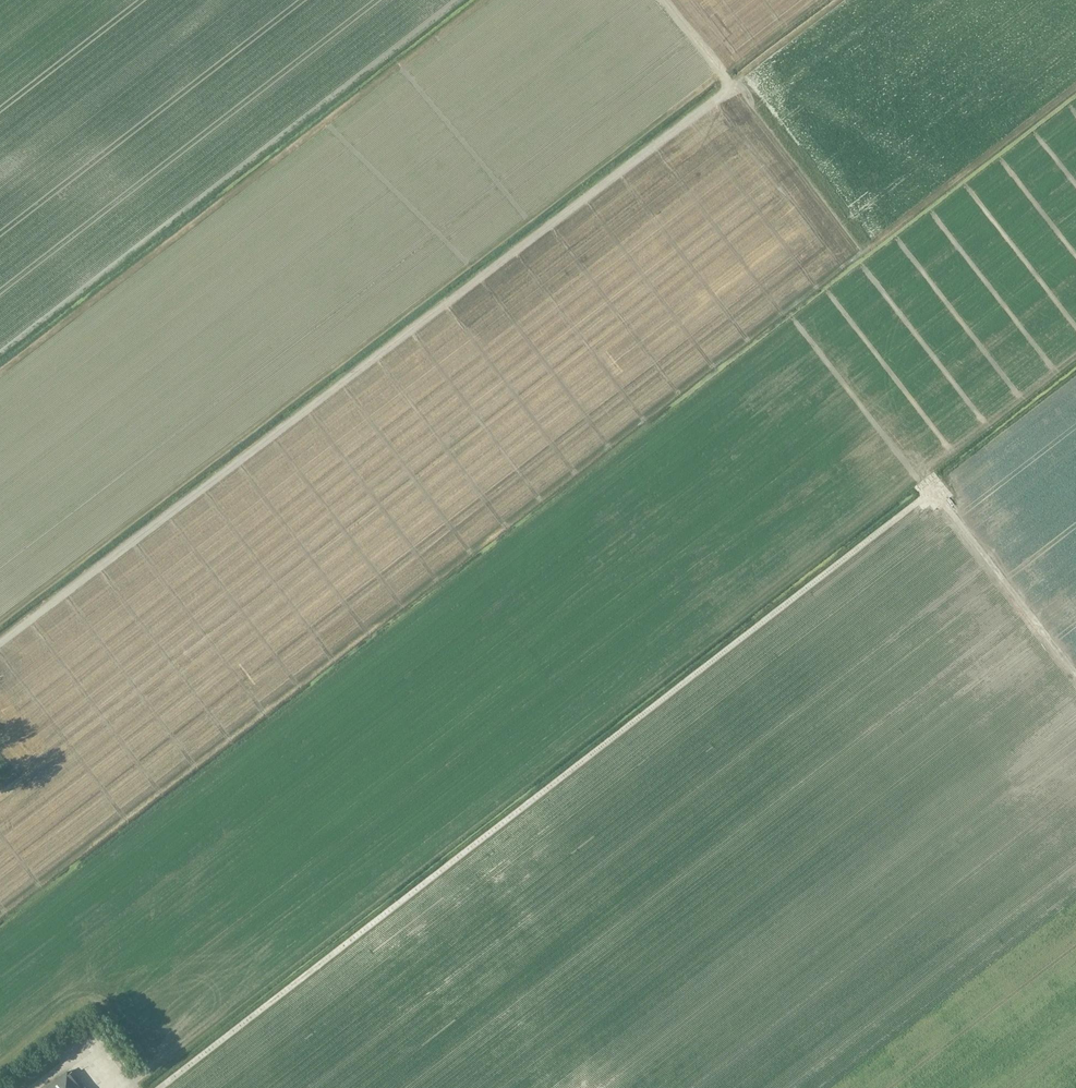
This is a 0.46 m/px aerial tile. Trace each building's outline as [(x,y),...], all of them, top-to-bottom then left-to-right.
[(67,1072),(46,1087),(79,1087),(67,1072)]
